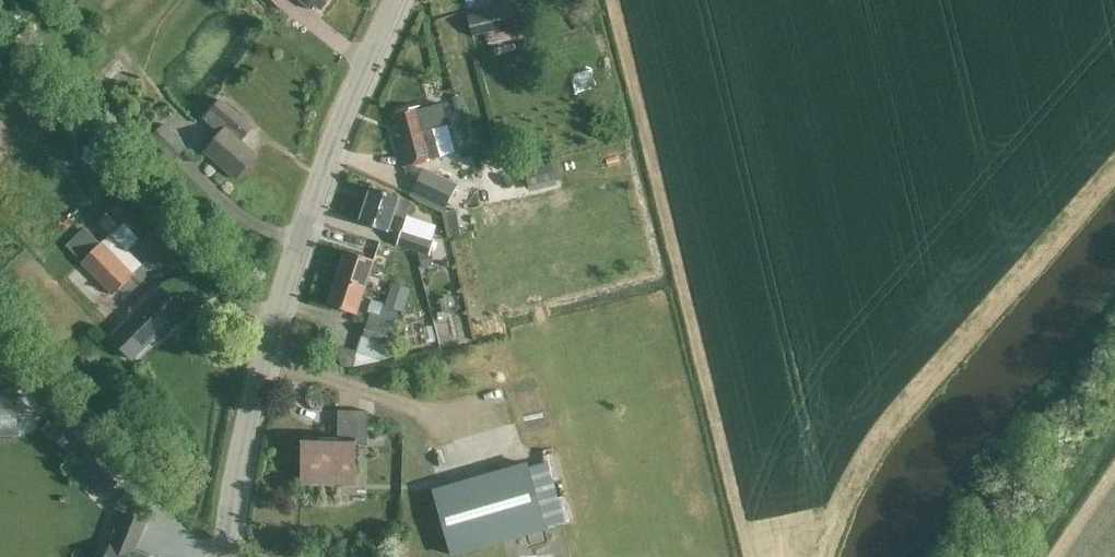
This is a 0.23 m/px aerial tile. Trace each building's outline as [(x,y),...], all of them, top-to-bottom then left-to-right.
[(329,0),(300,0),(313,10),(316,6),(321,10),(329,0)] [(512,4),(478,13),(483,33),(487,32),(490,45),(518,38),(515,25),(517,25),(512,4)] [(236,179),(257,154),(241,141),(253,127),(220,100),(204,119),(220,133),(204,152),(236,179)] [(441,103),(421,108),(427,128),(431,127),(447,123),(441,103)] [(404,167),(439,157),(431,127),(427,128),(421,108),(421,106),(415,108),(415,107),(395,113),(402,135),(396,136),(404,167)] [(23,138),(39,125),(30,114),(24,119),(26,121),(16,129),(23,138)] [(172,162),(187,148),(164,123),(149,137),(172,162)] [(550,166),(524,172),(528,187),(554,181),(550,166)] [(426,167),(414,192),(447,208),(459,183),(426,167)] [(406,219),(412,202),(399,198),(400,197),(371,188),(360,223),(388,232),(394,215),(406,219)] [(452,209),(454,231),(471,230),(469,208),(452,209)] [(113,295),(134,274),(132,273),(143,262),(114,233),(112,234),(111,233),(102,242),(86,227),(68,245),(84,260),(81,263),(113,295)] [(429,255),(434,240),(402,230),(398,245),(429,255)] [(366,287),(375,260),(346,251),(337,278),(366,287)] [(357,314),(366,287),(337,278),(328,305),(357,314)] [(391,295),(407,301),(411,290),(394,284),(391,295)] [(131,359),(182,309),(161,288),(111,338),(131,359)] [(403,312),(407,301),(391,295),(387,306),(403,312)] [(423,346),(442,342),(432,303),(413,307),(423,346)] [(357,352),(382,361),(385,362),(396,359),(393,338),(388,336),(394,318),(372,311),(364,336),(362,335),(357,352)] [(81,354),(73,366),(86,375),(91,369),(88,359),(81,354)] [(0,387),(0,436),(19,435),(16,386),(0,387)] [(368,445),(368,411),(339,410),(338,438),(302,437),(301,483),(339,484),(339,476),(355,476),(355,445),(368,445)] [(51,423),(42,431),(54,445),(63,437),(51,423)] [(103,500),(124,480),(92,448),(72,468),(103,500)] [(451,554),(546,527),(528,463),(433,491),(451,554)] [(135,551),(146,522),(119,511),(110,532),(116,534),(106,556),(149,556),(135,551)]
